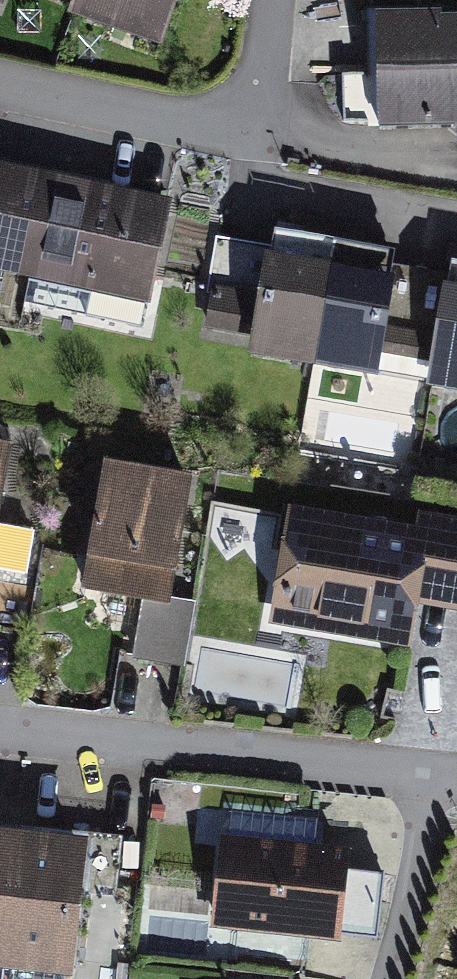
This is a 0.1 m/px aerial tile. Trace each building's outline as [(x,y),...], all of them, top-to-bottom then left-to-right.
[(76,3),(70,19),(160,51),(178,0),(68,0),(76,3)] [(376,1),(380,121),(456,118),(456,131),(456,5),(441,5),(441,0),(398,0),(376,1)] [(30,272),(24,298),(140,323),(170,192),(0,154),(0,265),(30,272)] [(248,330),(245,347),(379,369),(382,349),(429,357),(444,269),(392,260),(395,242),(278,223),(275,243),(219,234),(209,292),(220,294),(215,325),(248,330)] [(444,269),(429,357),(425,379),(456,384),(456,251),(453,250),(449,269),(444,269)] [(0,432),(0,497),(11,434),(0,432)] [(192,467),(106,452),(83,579),(143,590),(131,656),(185,665),(197,599),(170,594),(192,467)] [(290,496),(268,620),(411,645),(419,598),(456,604),(456,510),(419,504),(416,518),(290,496)] [(28,571),(37,524),(0,518),(0,566),(28,571)] [(0,815),(0,978),(64,978),(66,966),(84,968),(92,894),(119,897),(126,829),(0,815)] [(354,868),(228,855),(220,940),(345,953),(354,868)]
